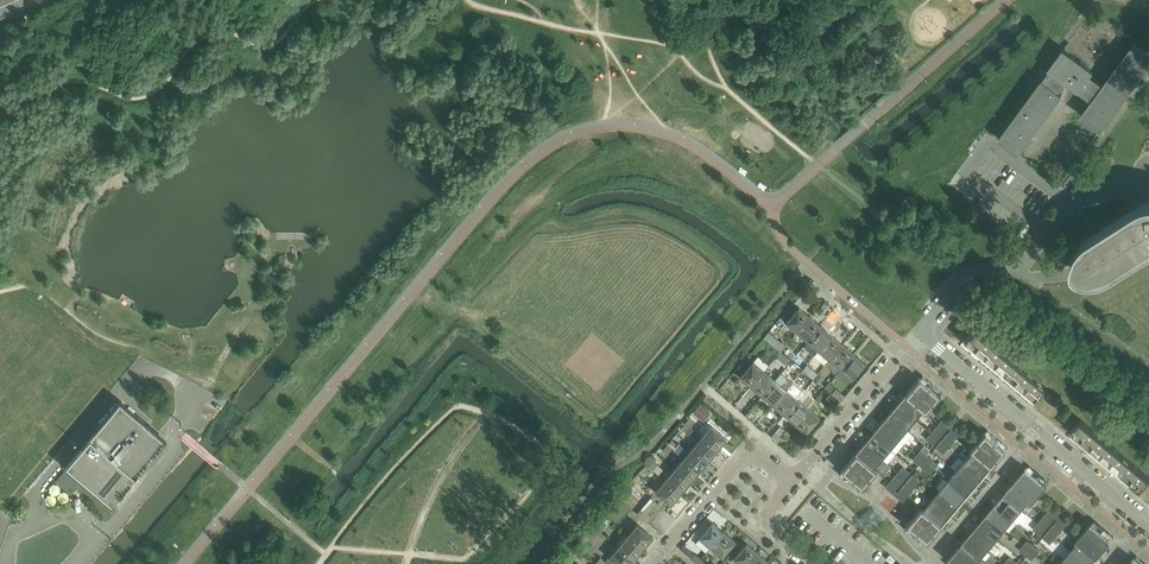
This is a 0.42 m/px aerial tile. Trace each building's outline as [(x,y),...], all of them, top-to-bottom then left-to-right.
[(1148,64),(1148,54),(1134,43),(1104,85),(1090,75),(1092,71),(1063,50),(1049,69),(1050,70),(1048,72),(1043,70),(1041,74),(1044,78),(999,138),(1018,153),(1061,94),(1058,92),(1066,82),(1092,101),(1081,115),(1101,129),(1148,64)] [(1143,203),(1139,206),(1140,207),(1091,238),(1079,252),(1075,264),(1080,272),(1092,274),(1110,268),(1148,243),(1148,202),(1143,203)] [(241,298),(229,303),(231,309),(244,304),(241,298)] [(785,322),(797,332),(810,316),(799,306),(785,322)] [(810,316),(797,332),(808,341),(821,326),(810,316)] [(821,326),(808,341),(819,350),(832,335),(821,326)] [(974,329),(964,341),(973,349),(984,337),(974,329)] [(764,337),(769,342),(774,336),(769,332),(764,337)] [(832,335),(819,350),(829,359),(843,344),(832,335)] [(984,337),(973,349),(983,357),(994,345),(984,337)] [(780,341),(775,346),(780,351),(785,345),(780,341)] [(854,353),(843,344),(829,359),(840,369),(854,353)] [(994,345),(983,357),(993,366),(1003,354),(994,345)] [(790,350),(786,354),(792,359),(795,354),(790,350)] [(781,353),(776,359),(785,367),(790,360),(781,353)] [(865,363),(854,353),(840,369),(852,378),(865,363)] [(1003,354),(993,366),(1003,374),(1013,362),(1003,354)] [(740,376),(751,386),(764,370),(753,361),(740,376)] [(1013,362),(1003,374),(1013,383),(1023,371),(1013,362)] [(812,369),(808,374),(810,376),(813,378),(817,373),(812,369)] [(764,370),(751,386),(762,395),(775,379),(764,370)] [(1023,371),(1013,383),(1023,391),(1033,379),(1023,371)] [(813,378),(817,381),(820,384),(824,379),(817,373),(813,378)] [(919,378),(908,391),(905,394),(923,410),(922,410),(925,412),(940,394),(939,394),(919,378)] [(775,379),(762,395),(773,404),(786,389),(775,379)] [(1033,379),(1023,391),(1033,399),(1043,387),(1033,379)] [(821,385),(820,384),(817,381),(812,386),(817,390),(821,385)] [(834,387),(828,383),(825,387),(830,391),(834,387)] [(786,389),(773,404),(784,413),(797,398),(786,389)] [(825,398),(831,403),(834,399),(829,394),(825,398)] [(905,394),(900,400),(897,404),(915,420),(922,410),(923,410),(905,394)] [(797,398),(784,413),(795,423),(808,407),(797,398)] [(165,441),(120,403),(67,466),(112,504),(165,441)] [(701,404),(693,413),(703,422),(711,413),(701,404)] [(897,404),(893,408),(888,414),(906,429),(915,420),(897,404)] [(808,407),(795,423),(806,432),(819,417),(808,407)] [(888,414),(883,420),(880,424),(898,439),(906,429),(888,414)] [(690,418),(686,423),(690,426),(694,421),(690,418)] [(1081,419),(1071,431),(1077,436),(1081,440),(1091,428),(1081,419)] [(943,420),(940,424),(933,432),(940,437),(949,425),(943,420)] [(690,426),(686,423),(681,429),(685,432),(690,426)] [(880,424),(876,428),(872,434),(890,449),(898,439),(880,424)] [(711,425),(702,436),(717,450),(727,438),(711,425)] [(952,428),(942,439),(949,445),(959,433),(952,428)] [(1091,428),(1081,440),(1091,448),(1101,436),(1091,428)] [(984,431),(972,446),(969,450),(971,452),(972,451),(990,466),(993,463),(1004,449),(984,433),(985,432),(984,431)] [(940,437),(933,432),(931,434),(930,436),(936,441),(940,437)] [(872,434),(867,439),(863,443),(882,459),(890,449),(872,434)] [(717,450),(702,436),(692,447),(708,460),(717,450)] [(936,441),(930,436),(927,439),(928,441),(933,445),(936,441)] [(1101,436),(1091,448),(1101,456),(1111,444),(1101,436)] [(949,445),(942,439),(939,443),(945,449),(947,447),(949,445)] [(672,440),(667,445),(671,449),(676,443),(672,440)] [(863,443),(860,448),(855,453),(873,469),(874,468),(882,459),(863,443)] [(945,449),(939,443),(936,447),(941,451),(942,453),(945,449)] [(1111,444),(1101,456),(1110,465),(1121,453),(1111,444)] [(666,454),(671,449),(667,445),(662,451),(666,454)] [(708,460),(692,447),(683,458),(699,471),(708,460)] [(926,456),(920,451),(916,455),(923,460),(926,456)] [(972,451),(971,452),(964,461),(982,476),(990,466),(972,451)] [(873,469),(855,453),(852,457),(841,470),(861,487),(860,488),(861,488),(876,470),(874,468),(873,469)] [(1121,453),(1110,465),(1120,473),(1131,461),(1121,453)] [(923,460),(916,455),(913,458),(919,464),(923,460)] [(926,456),(923,460),(929,465),(932,461),(926,456)] [(653,457),(646,464),(652,470),(657,465),(653,461),(655,459),(653,457)] [(699,471),(683,458),(674,469),(690,482),(699,471)] [(929,465),(923,460),(919,464),(926,469),(929,465)] [(982,476),(964,461),(955,471),(974,486),(982,476)] [(1131,461),(1120,473),(1130,481),(1141,469),(1131,461)] [(910,472),(905,468),(903,467),(900,471),(906,476),(910,472)] [(1026,468),(1015,481),(1012,485),(1030,500),(1030,501),(1032,503),(1047,485),(1047,484),(1046,485),(1026,468)] [(690,482),(674,469),(665,480),(680,493),(690,482)] [(1130,481),(1140,490),(1148,480),(1148,477),(1141,469),(1130,481)] [(906,476),(900,471),(897,475),(903,480),(906,476)] [(974,486),(955,471),(947,480),(965,496),(974,486)] [(893,492),(903,480),(897,475),(887,487),(893,492)] [(919,480),(917,479),(912,475),(909,479),(915,484),(919,480)] [(915,484),(909,479),(906,483),(912,488),(914,486),(915,484)] [(680,493),(665,480),(655,491),(671,505),(680,493)] [(965,496),(947,480),(939,490),(957,506),(965,496)] [(906,483),(897,493),(896,494),(902,500),(912,488),(906,483)] [(1012,485),(1007,491),(1004,495),(1022,510),(1030,501),(1030,500),(1012,485)] [(957,506),(939,490),(931,500),(949,515),(957,506)] [(627,491),(622,497),(626,500),(631,494),(627,491)] [(1004,495),(1000,499),(995,504),(1014,520),(1022,510),(1004,495)] [(651,497),(646,503),(657,512),(662,507),(651,497)] [(931,500),(923,509),(922,510),(940,525),(949,515),(931,500)] [(657,512),(646,503),(641,508),(653,518),(657,512)] [(995,504),(990,510),(987,514),(1005,529),(1014,520),(995,504)] [(920,507),(917,511),(905,525),(906,526),(906,525),(926,542),(940,525),(922,510),(923,509),(920,507)] [(653,518),(641,508),(637,514),(648,523),(653,518)] [(1057,516),(1050,510),(1047,514),(1053,520),(1055,517),(1057,516)] [(987,514),(984,518),(979,524),(997,539),(1005,529),(987,514)] [(1053,520),(1047,514),(1044,518),(1050,523),(1053,520)] [(1044,518),(1041,522),(1047,527),(1050,523),(1044,518)] [(1066,523),(1059,518),(1058,520),(1056,522),(1062,527),(1066,523)] [(699,537),(710,547),(724,531),(712,521),(699,537)] [(605,525),(601,522),(596,527),(600,531),(605,525)] [(1047,527),(1041,522),(1037,526),(1044,531),(1047,527)] [(1062,527),(1056,522),(1053,526),(1059,531),(1062,527)] [(1092,522),(1080,536),(1076,540),(1079,542),(1079,541),(1097,557),(1111,540),(1091,523),(1092,522)] [(637,524),(628,535),(643,548),(653,537),(637,524)] [(979,524),(974,530),(971,534),(989,549),(997,539),(979,524)] [(1044,531),(1037,526),(1034,530),(1035,531),(1040,535),(1044,531)] [(1053,526),(1050,530),(1056,535),(1059,531),(1053,526)] [(596,527),(592,533),(596,536),(600,531),(596,527)] [(1056,535),(1050,530),(1046,534),(1053,539),(1054,537),(1056,535)] [(735,540),(724,531),(710,547),(722,556),(735,540)] [(971,534),(967,538),(962,544),(980,559),(981,558),(989,549),(971,534)] [(1053,539),(1046,534),(1043,538),(1048,542),(1049,543),(1053,539)] [(643,548),(628,535),(619,546),(634,559),(643,548)] [(1033,546),(1027,541),(1024,545),(1030,550),(1033,546)] [(1079,542),(1071,551),(1086,563),(1091,563),(1097,557),(1079,541),(1079,542)] [(740,563),(748,563),(758,552),(746,543),(733,558),(740,563)] [(948,560),(952,563),(980,563),(983,560),(981,558),(980,559),(962,544),(949,559),(948,560)] [(1030,550),(1024,545),(1021,549),(1027,554),(1030,550)] [(576,546),(567,556),(574,562),(582,552),(576,546)] [(619,546),(609,557),(615,562),(617,563),(630,563),(634,559),(619,546)] [(1039,552),(1033,546),(1030,550),(1036,555),(1039,552)] [(1036,555),(1030,550),(1027,554),(1033,559),(1036,555)] [(1071,551),(1063,561),(1066,563),(1086,563),(1071,551)] [(758,552),(748,563),(767,563),(769,562),(758,552)] [(694,555),(691,559),(696,563),(700,559),(694,555)] [(891,563),(895,559),(889,555),(886,559),(891,563)]
